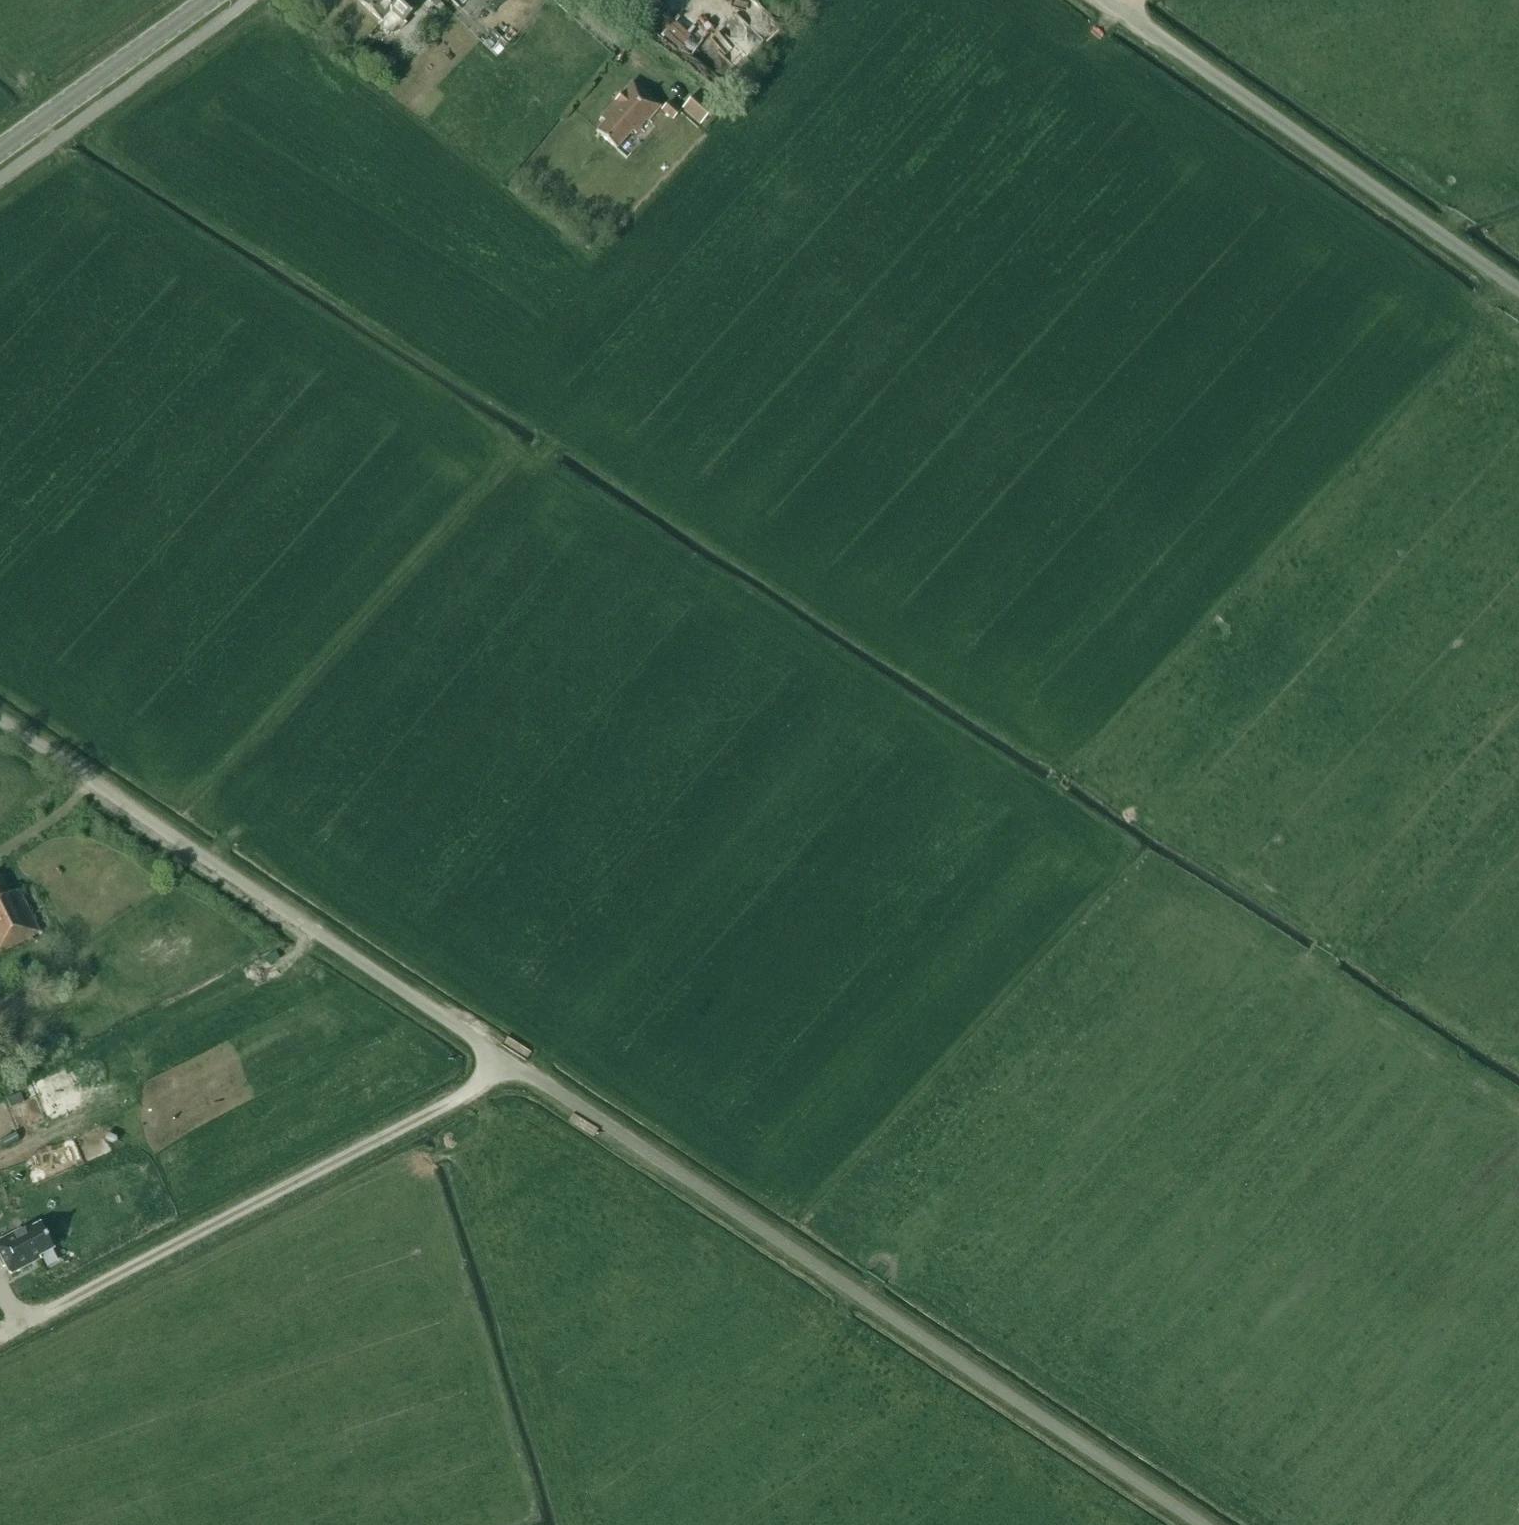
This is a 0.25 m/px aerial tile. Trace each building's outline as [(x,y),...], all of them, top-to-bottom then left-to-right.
[(414,0),(361,0),(359,2),(380,22),(377,26),(383,32),(387,34),(392,35),(397,34),(406,25),(404,23),(420,5),(414,0)] [(626,143),(630,147),(662,110),(634,86),(602,122),(606,126),(598,136),(618,153),(626,143)] [(702,127),(715,112),(697,96),(684,111),(702,127)] [(670,105),(664,113),(674,122),(681,115),(670,105)] [(27,940),(28,943),(32,941),(30,938),(38,934),(17,891),(9,895),(0,877),(0,953),(27,940)] [(0,1242),(0,1257),(9,1275),(40,1259),(38,1256),(52,1249),(40,1225),(26,1232),(24,1229),(0,1242)]
